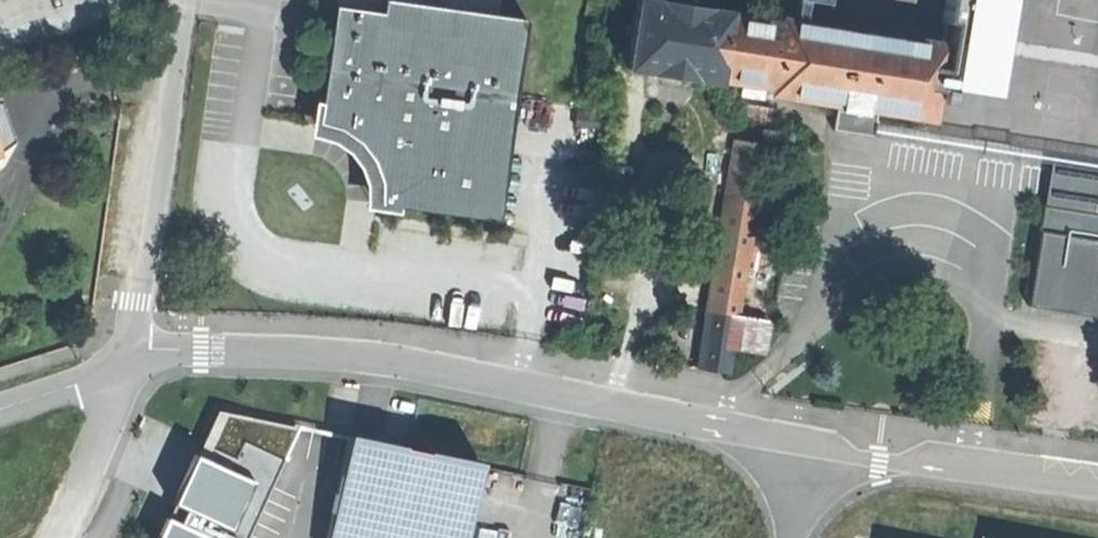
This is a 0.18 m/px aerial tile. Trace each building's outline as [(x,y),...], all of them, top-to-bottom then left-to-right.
[(322,125),(344,128),(370,152),(384,182),(381,207),(503,223),(530,19),(389,0),(386,0),(385,11),(338,5),(322,125)] [(717,78),(726,19),(727,13),(642,0),(639,0),(628,70),(708,82),(708,76),(717,78)] [(776,26),(726,19),(717,78),(770,86),(769,91),(839,102),(879,108),(937,117),(948,45),(777,19),(776,26)] [(875,133),(879,108),(839,102),(835,127),(856,130),(875,133)] [(738,139),(729,197),(758,202),(766,143),(738,139)] [(1047,209),(1097,216),(1097,173),(1053,166),(1047,209)] [(729,197),(711,316),(739,320),(758,202),(729,197)] [(1047,209),(1032,310),(1097,320),(1097,216),(1047,209)] [(702,371),(731,375),(734,353),(739,320),(711,316),(702,371)] [(765,358),(771,325),(739,320),(734,353),(765,358)] [(349,444),(328,537),(467,537),(482,473),(349,444)] [(235,532),(255,487),(200,462),(180,507),(235,532)] [(172,523),(165,537),(204,537),(172,523)]
